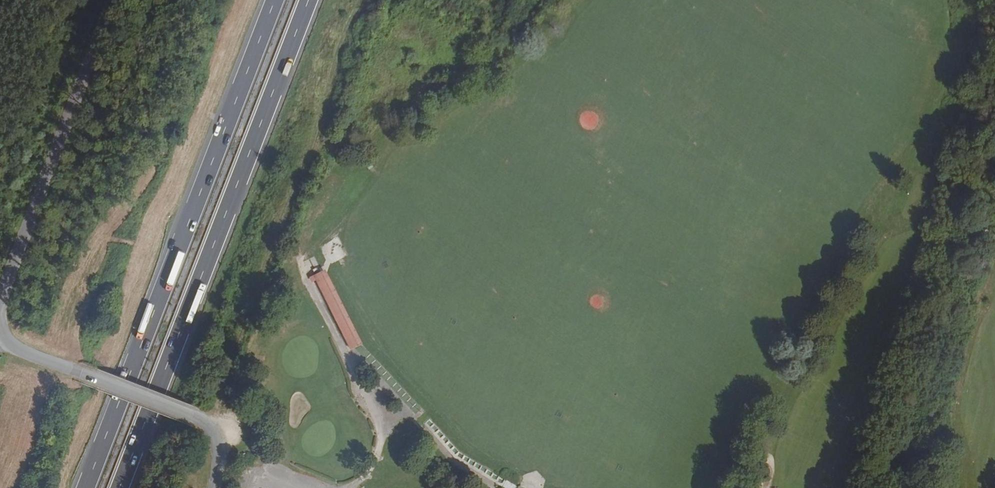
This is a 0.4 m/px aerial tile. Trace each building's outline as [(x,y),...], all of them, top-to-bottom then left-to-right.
[(360,345),(326,269),(313,274),(347,351),(360,345)]
